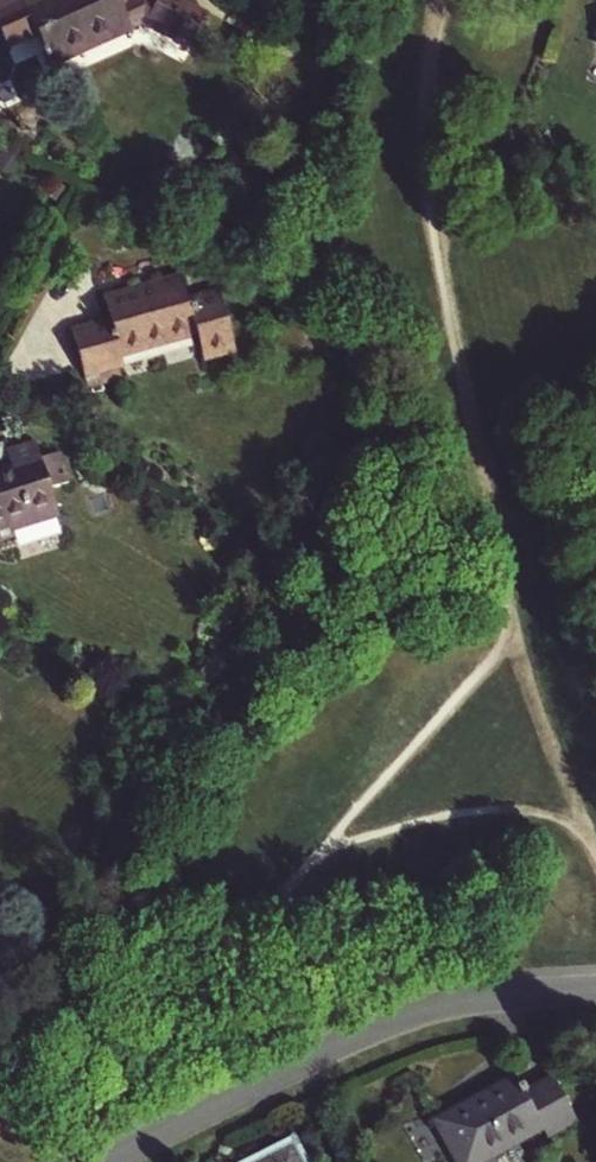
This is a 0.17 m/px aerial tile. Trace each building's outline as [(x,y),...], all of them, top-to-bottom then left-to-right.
[(0,4),(0,30),(5,42),(35,29),(37,35),(45,51),(42,52),(45,60),(48,59),(52,68),(81,54),(78,46),(129,24),(132,30),(142,25),(165,37),(168,30),(192,42),(207,14),(180,0),(9,0),(0,4)] [(78,46),(81,54),(132,30),(129,24),(78,46)] [(37,35),(35,29),(5,42),(8,48),(37,35)] [(70,331),(84,378),(125,367),(122,354),(195,333),(204,362),(236,353),(219,293),(189,302),(182,280),(133,294),(131,288),(103,296),(110,319),(70,331)] [(11,535),(9,529),(58,513),(50,490),(68,484),(58,456),(41,461),(36,444),(6,453),(8,459),(13,458),(16,467),(11,468),(0,472),(0,539),(11,535)] [(552,1079),(523,1095),(515,1079),(465,1106),(468,1111),(457,1117),(454,1112),(435,1122),(457,1161),(487,1161),(543,1132),(546,1138),(574,1123),(552,1079)] [(265,1161),(296,1161),(289,1149),(265,1161)]
